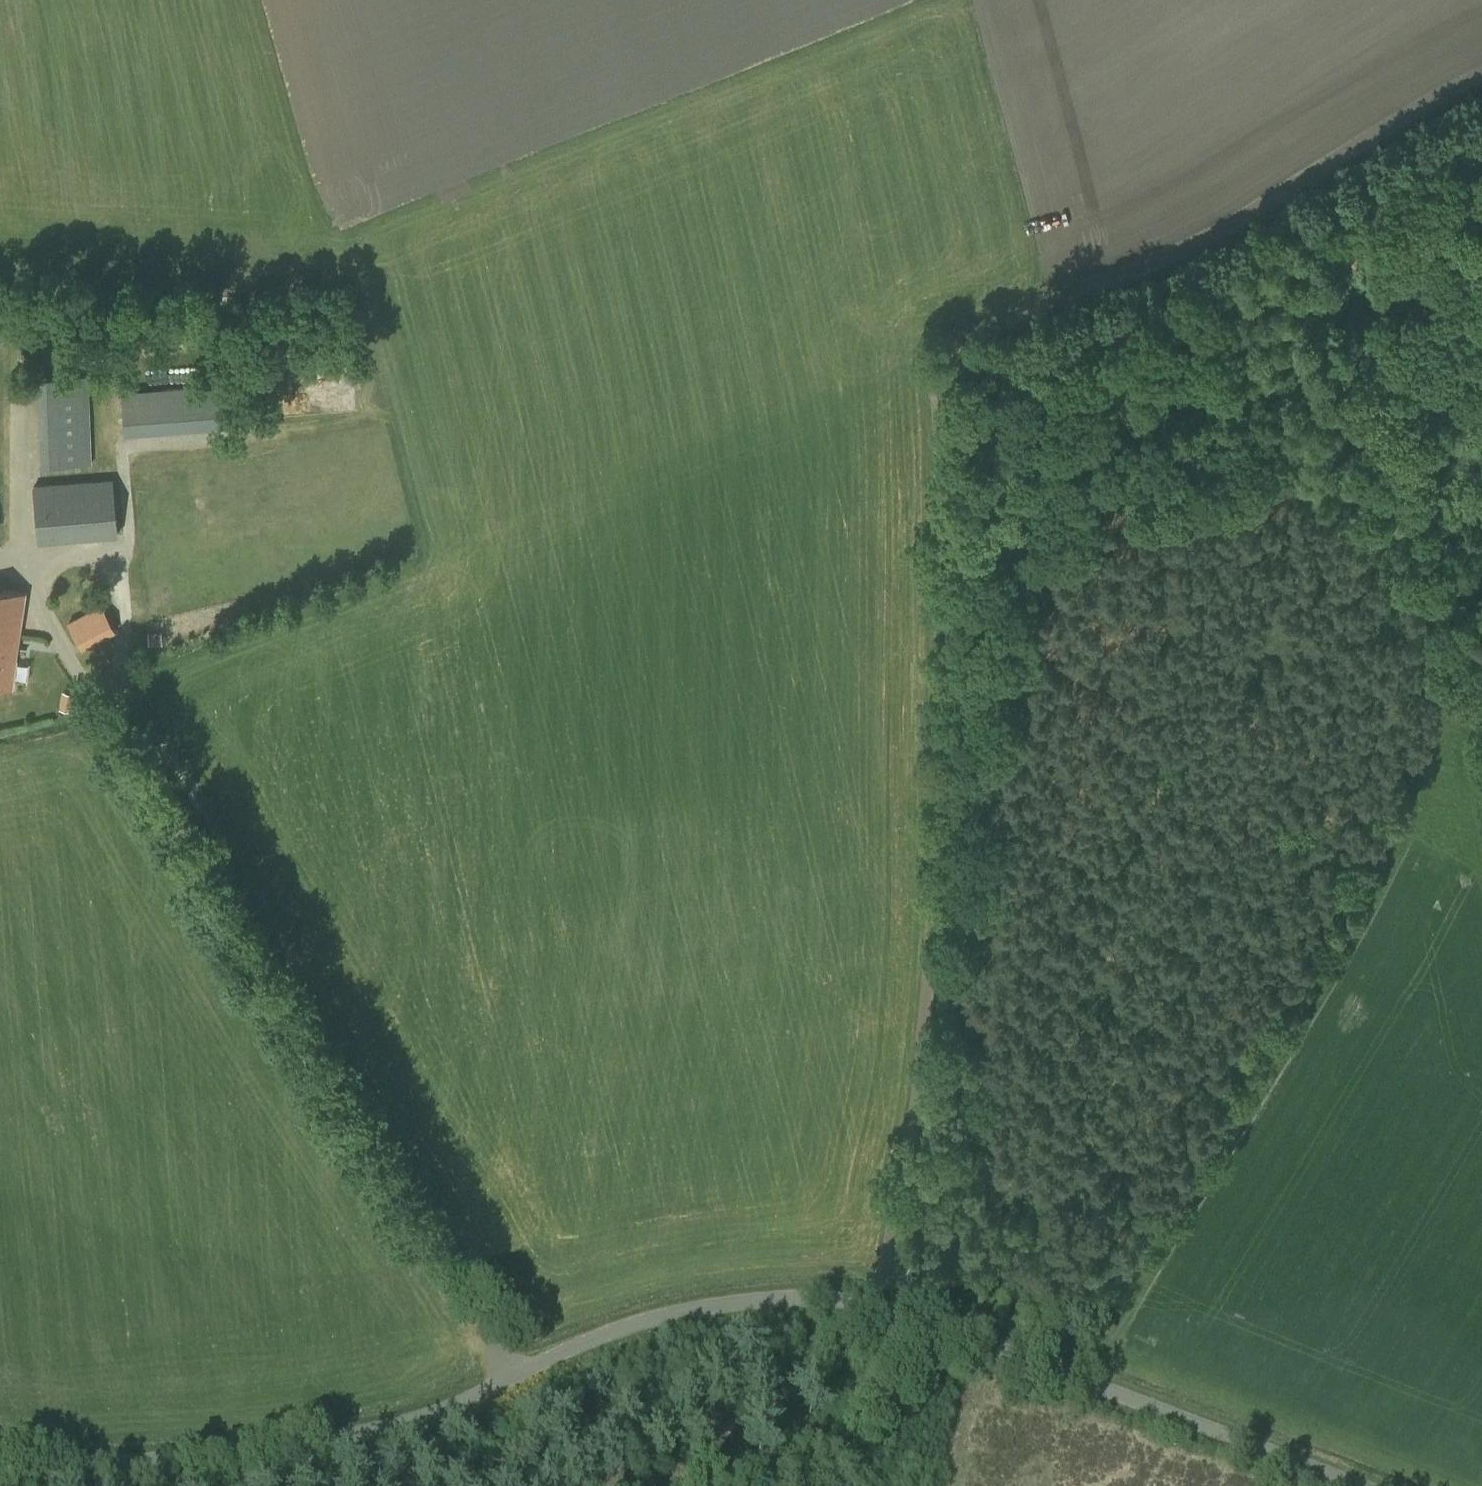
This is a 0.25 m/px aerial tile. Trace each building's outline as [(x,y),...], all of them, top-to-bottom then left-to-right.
[(87,375),(38,377),(41,467),(88,466),(86,436),(91,436),(88,392),(87,375)] [(123,390),(126,432),(229,424),(226,382),(123,390)] [(112,478),(34,485),(39,541),(117,534),(112,478)] [(13,689),(14,681),(22,682),(25,660),(15,659),(25,593),(0,589),(0,687),(13,689)] [(84,644),(119,627),(106,600),(71,616),(84,644)]
